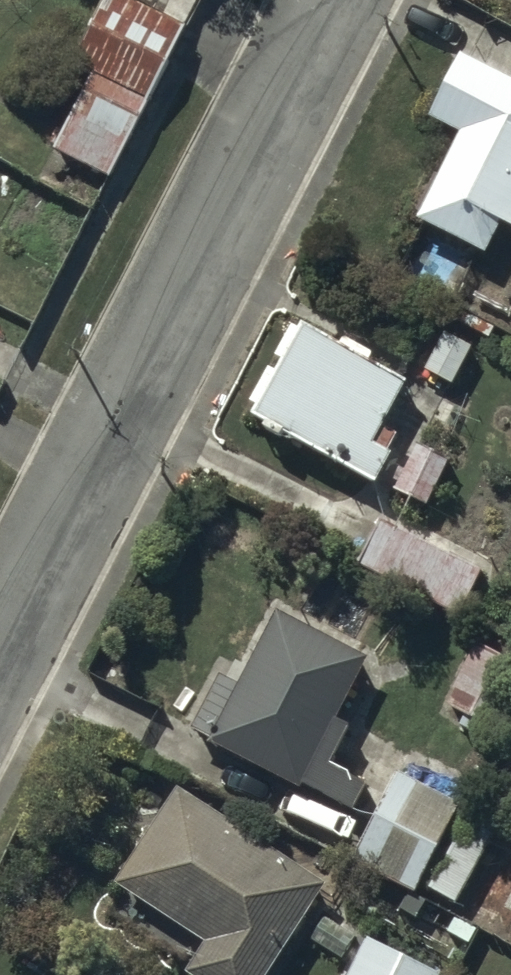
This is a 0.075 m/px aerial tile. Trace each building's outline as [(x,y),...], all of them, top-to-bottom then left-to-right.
[(141,0),(98,0),(71,55),(141,89),(177,17),(141,0)] [(459,47),(427,110),(459,126),(416,211),(484,245),(500,213),(510,219),(510,73),(459,47)] [(145,98),(90,69),(52,142),(107,170),(145,98)] [(408,378),(302,318),(251,409),(373,477),(389,448),(374,439),(408,378)] [(471,343),(445,329),(425,366),(452,380),(471,343)] [(448,456),(418,441),(397,484),(427,499),(448,456)] [(480,569),(381,518),(359,561),(458,612),(480,569)] [(363,653),(276,607),(238,678),(221,668),(192,722),(297,777),(363,653)] [(477,638),(445,699),(482,718),(510,661),(510,656),(477,638)] [(459,798),(398,768),(355,854),(416,884),(459,798)] [(177,783),(115,878),(206,937),(187,966),(201,974),(265,974),(327,880),(177,783)] [(472,808),(431,884),(456,898),(497,821),(472,808)] [(425,899),(408,889),(400,903),(416,913),(425,899)] [(476,927),(456,916),(448,929),(469,940),(476,927)] [(354,935),(324,917),(312,937),(341,955),(354,935)] [(365,934),(345,974),(439,974),(442,970),(365,934)]
